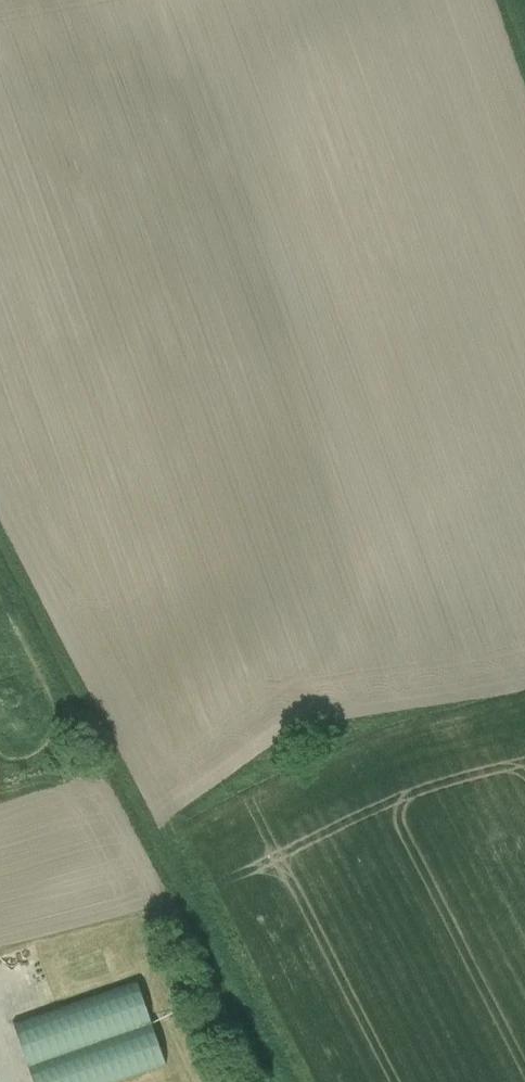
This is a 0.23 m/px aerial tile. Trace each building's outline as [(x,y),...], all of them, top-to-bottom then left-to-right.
[(13,1022),(34,1081),(114,1081),(165,1064),(136,979),(13,1022)]
